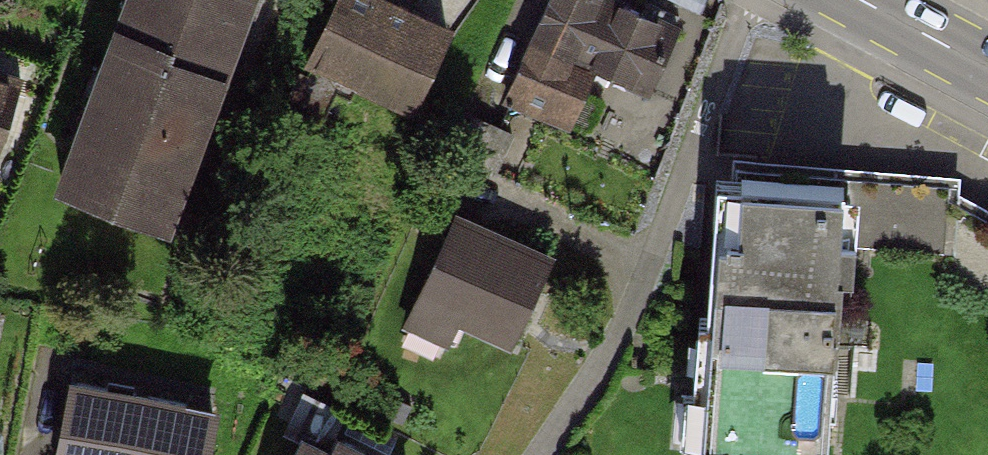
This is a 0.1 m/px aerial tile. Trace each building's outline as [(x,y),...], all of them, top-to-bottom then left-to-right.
[(55,177),(170,220),(253,0),(121,0),(55,177)] [(402,0),(331,0),(303,62),(417,115),(458,26),(402,0)] [(627,0),(546,0),(506,98),(577,126),(598,73),(651,93),(680,21),(627,0)] [(0,100),(0,130),(9,103),(0,100)] [(741,174),(737,215),(726,214),(718,368),(704,365),(699,436),(819,445),(835,240),(951,250),(952,279),(987,298),(987,227),(956,210),(959,191),(741,174)] [(552,236),(463,197),(421,293),(510,332),(552,236)] [(77,386),(65,454),(210,454),(218,412),(77,386)] [(301,437),(292,454),(339,454),(301,437)]
